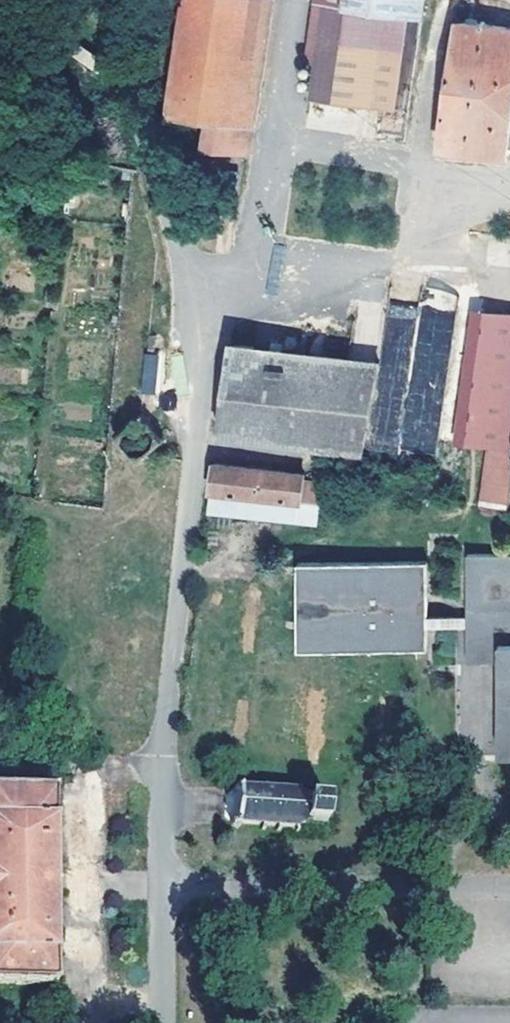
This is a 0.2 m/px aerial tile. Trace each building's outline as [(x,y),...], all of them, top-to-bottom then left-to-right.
[(170,109),(239,121),(258,0),(187,0),(170,109)] [(322,2),(347,6),(423,17),(425,0),(323,0),(322,2)] [(347,6),(322,2),(308,97),(333,101),(347,6)] [(439,149),(506,158),(509,131),(509,28),(460,20),(439,149)] [(423,301),(452,312),(458,297),(429,287),(423,301)] [(483,310),(463,446),(488,448),(509,450),(509,314),(483,310)] [(232,345),(218,434),(367,453),(379,364),(232,345)] [(145,353),(139,392),(154,394),(160,355),(145,353)] [(111,451),(135,453),(138,429),(113,426),(111,451)] [(488,448),(479,506),(507,510),(509,485),(509,450),(488,448)] [(303,473),(213,463),(208,510),(316,525),(319,503),(337,487),(302,481),(303,473)] [(467,627),(467,662),(498,661),(499,755),(509,755),(509,554),(467,554),(467,615),(467,627)] [(423,627),(424,615),(424,562),(296,561),(295,647),(423,648),(423,627)] [(445,626),(467,627),(467,615),(446,615),(424,615),(423,627),(445,626)] [(301,824),(307,819),(326,819),(326,795),(307,795),(303,791),(298,787),(298,782),(294,783),(294,787),(280,787),(280,783),(275,783),(274,787),(264,787),(264,782),(260,782),(260,787),(242,787),(236,781),(230,786),(237,796),(237,819),(231,822),(235,830),(243,825),(258,825),(258,830),(263,831),(264,826),(274,825),(274,831),(278,831),(279,826),(293,825),(293,832),(297,831),(297,826),(301,824)] [(55,983),(54,790),(0,790),(0,984),(55,983)]
